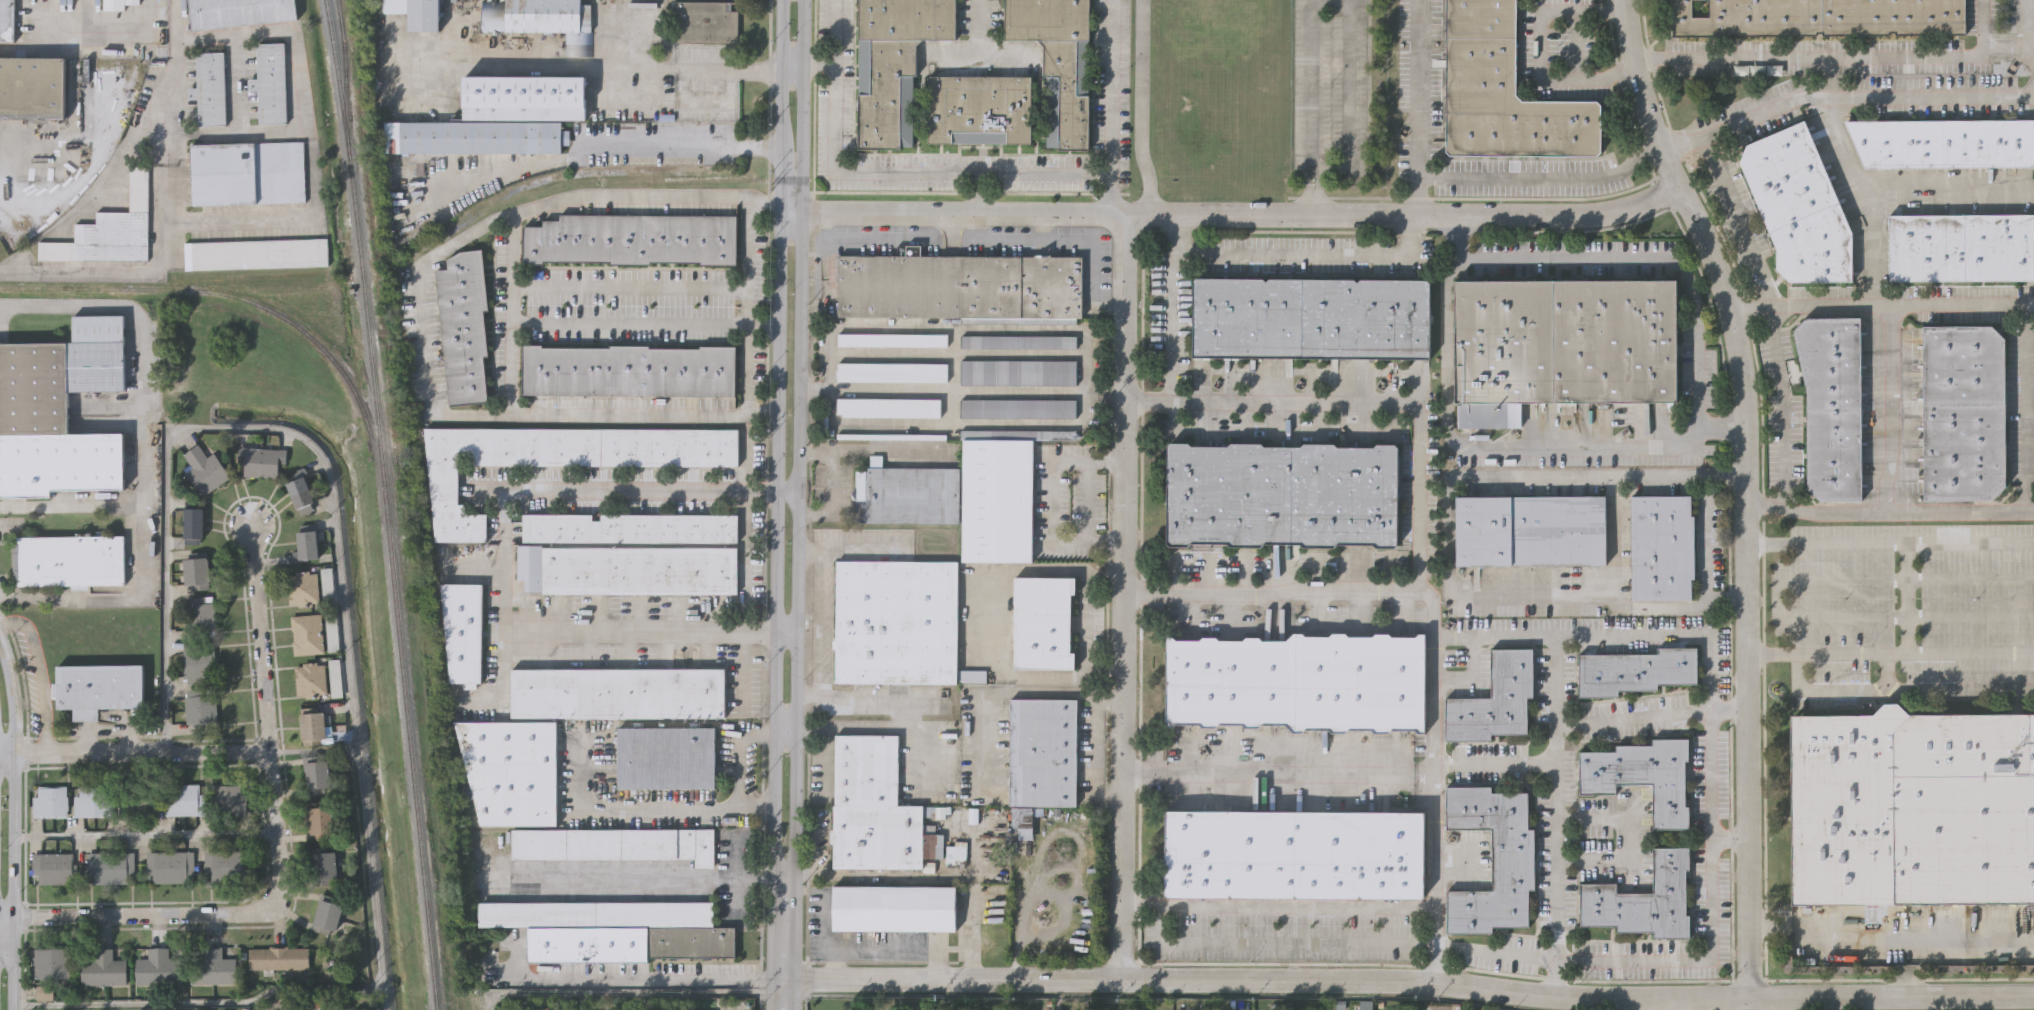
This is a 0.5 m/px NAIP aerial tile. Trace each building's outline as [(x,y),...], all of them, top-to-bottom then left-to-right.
[(14,39),(0,39),(0,0),(14,0),(14,39)] [(124,11),(124,0),(104,0),(104,11),(124,11)] [(194,29),(190,0),(296,0),(298,16),(194,29)] [(410,30),(411,0),(440,0),(439,30),(410,30)] [(508,3),(508,0),(583,0),(583,4),(590,4),(590,15),(592,15),(592,56),(567,56),(567,32),(510,32),(510,28),(484,28),(484,2),(508,3)] [(859,147),(861,0),(957,0),(957,37),(924,37),(917,43),(917,74),(915,73),(914,144),(902,144),(902,148),(859,147)] [(1007,37),(1008,0),(1091,0),(1090,148),(1061,148),(1061,145),(1048,145),(1049,74),(1045,74),(1045,44),(1040,38),(1007,37)] [(1447,149),(1448,0),(1517,0),(1517,93),(1523,99),(1598,99),(1602,103),(1602,150),(1597,154),(1451,153),(1447,149)] [(1673,36),(1672,0),(1692,0),(1692,17),(1708,17),(1708,0),(1964,0),(1965,35),(1896,35),(1896,32),(1888,32),(1888,35),(1822,35),(1822,33),(1816,33),(1816,35),(1746,36),(1744,33),(1730,33),(1730,36),(1673,36)] [(739,4),(739,43),(678,42),(678,3),(739,4)] [(258,41),(286,41),(288,120),(261,121),(260,87),(251,87),(251,78),(259,78),(258,41)] [(198,51),(224,51),(225,123),(200,124),(199,96),(189,97),(189,86),(199,86),(198,51)] [(65,116),(0,116),(0,56),(65,56),(65,116)] [(1033,75),(1033,142),(929,140),(930,74),(1033,75)] [(465,77),(587,76),(587,117),(465,115),(465,77)] [(1846,119),(2033,118),(2033,164),(1865,166),(1846,119)] [(1853,281),(1790,281),(1776,269),(1776,249),(1740,161),(1747,144),(1804,119),(1852,233),(1853,281)] [(562,153),(385,153),(385,122),(562,123),(562,153)] [(305,199),(194,203),(192,143),(303,139),(305,199)] [(147,260),(39,258),(39,239),(76,240),(76,223),(97,223),(97,210),(130,210),(130,165),(148,165),(147,260)] [(737,214),(736,264),(702,264),(702,261),(651,260),(651,263),(611,263),(611,260),(544,259),(544,262),(525,262),(525,225),(544,225),(544,219),(561,219),(561,213),(737,214)] [(2033,214),(2033,280),(1889,281),(1888,215),(2033,214)] [(326,236),(328,263),(187,268),(186,241),(326,236)] [(461,250),(482,248),(489,308),(484,309),(489,354),(483,354),(488,400),(452,404),(437,269),(450,267),(449,258),(461,250)] [(1083,255),(1083,317),(1077,317),(1077,322),(962,322),(962,316),(840,315),(840,254),(1083,255)] [(1428,278),(1431,280),(1431,356),(1194,356),(1194,280),(1197,276),(1263,277),(1266,280),(1270,277),(1355,278),(1358,281),(1361,278),(1428,278)] [(1555,402),(1455,402),(1455,284),(1554,283),(1555,402)] [(1554,283),(1678,283),(1678,401),(1555,402),(1554,283)] [(51,498),(0,498),(0,342),(72,341),(72,315),(125,316),(123,394),(69,394),(69,434),(123,434),(123,489),(51,489),(51,498)] [(1861,316),(1862,499),(1821,500),(1808,487),(1807,390),(1794,330),(1806,316),(1861,316)] [(1923,324),(1992,324),(2006,337),(2007,484),(1993,498),(1925,499),(1923,324)] [(949,332),(949,345),(840,344),(840,332),(949,332)] [(1078,335),(1077,347),(962,346),(962,334),(1078,335)] [(525,393),(525,343),(543,343),(543,346),(611,347),(611,343),(650,344),(650,347),(701,347),(701,344),(736,345),(735,395),(525,393)] [(1077,359),(1077,384),(962,384),(962,359),(1077,359)] [(949,361),(949,380),(840,379),(840,361),(949,361)] [(942,397),(942,416),(844,415),(844,412),(839,412),(839,397),(942,397)] [(961,398),(1076,398),(1076,417),(961,416),(961,398)] [(739,427),(738,464),(470,463),(471,452),(460,453),(458,503),(466,503),(466,512),(487,512),(486,540),(438,539),(427,427),(739,427)] [(1076,429),(1076,438),(961,437),(961,428),(1076,429)] [(1034,439),(1034,561),(964,560),(964,438),(1034,439)] [(1293,541),(1264,541),(1261,545),(1231,545),(1228,541),(1191,541),(1188,544),(1171,544),(1168,540),(1169,444),(1171,440),(1189,441),(1192,444),(1229,444),(1231,441),(1261,441),(1264,445),(1292,445),(1293,541)] [(1292,445),(1301,445),(1305,441),(1335,442),(1338,445),(1375,445),(1378,442),(1395,442),(1399,445),(1398,542),(1394,546),(1377,545),(1374,542),(1337,542),(1334,545),(1304,545),(1300,541),(1293,541),(1292,445)] [(204,496),(185,468),(191,464),(185,455),(200,444),(209,458),(215,453),(231,477),(204,496)] [(245,477),(246,462),(239,462),(240,446),(288,449),(287,464),(279,463),(278,479),(245,477)] [(882,454),(882,466),(962,466),(962,521),(857,521),(857,499),(852,499),(852,492),(856,492),(856,470),(868,471),(868,466),(869,466),(869,454),(882,454)] [(296,508),(287,483),(299,479),(297,472),(306,469),(309,476),(305,478),(314,502),(311,503),(314,510),(303,514),(300,507),(296,508)] [(1607,494),(1607,563),(1458,564),(1457,495),(1607,494)] [(1632,497),(1691,496),(1691,517),(1695,517),(1695,580),(1692,580),(1692,600),(1633,601),(1632,497)] [(185,539),(185,510),(202,510),(202,539),(185,539)] [(524,540),(525,512),(594,512),(594,519),(603,519),(603,512),(738,513),(738,541),(524,540)] [(319,560),(302,562),(302,564),(289,565),(288,556),(292,555),(292,552),(300,551),(297,527),(315,525),(319,560)] [(124,583),(90,583),(89,588),(72,588),(72,585),(20,584),(20,575),(14,575),(14,543),(19,543),(20,533),(124,534),(124,583)] [(737,593),(543,593),(543,590),(526,590),(526,577),(519,577),(519,543),(544,543),(544,546),(737,547),(737,593)] [(184,584),(183,558),(208,557),(208,590),(191,590),(191,584),(184,584)] [(958,683),(838,682),(838,560),(959,561),(958,683)] [(331,568),(334,606),(323,607),(320,569),(331,568)] [(290,603),(288,575),(297,575),(297,571),(309,570),(309,573),(317,572),(320,601),(312,602),(312,605),(299,607),(299,603),(290,603)] [(1015,576),(1077,576),(1077,593),(1072,593),(1072,652),(1076,652),(1076,668),(1015,668),(1015,576)] [(451,681),(442,582),(483,583),(482,681),(451,681)] [(191,637),(191,630),(187,631),(185,605),(189,605),(188,598),(207,597),(207,602),(216,601),(218,630),(210,630),(210,635),(191,637)] [(336,613),(339,650),(329,651),(325,614),(336,613)] [(324,653),(294,655),(293,642),(294,642),(293,630),(292,630),(290,616),(321,614),(324,653)] [(1297,733),(1293,733),(1286,724),(1261,724),(1258,728),(1246,728),(1242,724),(1218,724),(1215,728),(1203,728),(1198,724),(1175,724),(1172,728),(1166,727),(1166,637),(1172,637),(1176,640),(1287,641),(1293,634),(1298,634),(1297,733)] [(1298,634),(1303,634),(1305,637),(1328,637),(1332,634),(1346,634),(1349,637),(1372,637),(1375,634),(1388,634),(1392,637),(1415,637),(1419,634),(1425,634),(1424,734),(1419,734),(1415,729),(1390,729),(1387,733),(1374,733),(1371,730),(1348,729),(1345,733),(1332,733),(1328,729),(1305,729),(1302,733),(1297,733),(1298,634)] [(214,646),(216,676),(208,676),(209,682),(189,683),(189,677),(185,677),(184,650),(186,650),(186,643),(205,642),(206,647),(214,646)] [(1532,648),(1533,696),(1527,696),(1527,733),(1490,733),(1490,740),(1445,740),(1445,697),(1491,697),(1491,649),(1532,648)] [(1697,648),(1698,685),(1657,685),(1658,691),(1618,692),(1618,697),(1579,697),(1579,655),(1658,655),(1658,649),(1697,648)] [(338,659),(342,697),(332,698),(328,660),(338,659)] [(327,694),(320,694),(320,697),(307,698),(307,695),(297,696),(295,667),(303,666),(303,663),(317,662),(317,665),(325,665),(327,694)] [(142,664),(143,707),(98,707),(98,719),(74,719),(74,707),(57,707),(57,696),(53,696),(53,682),(57,682),(57,665),(142,664)] [(513,715),(513,667),(725,667),(725,715),(513,715)] [(987,681),(960,681),(960,669),(987,669),(987,681)] [(215,696),(216,722),(208,722),(208,727),(194,727),(194,725),(185,725),(185,698),(187,698),(187,690),(206,690),(206,696),(215,696)] [(1078,698),(1078,805),(1011,805),(1012,698),(1078,698)] [(1909,714),(2033,713),(2033,902),(1793,904),(1792,715),(1874,714),(1885,702),(1898,702),(1909,714)] [(300,738),(299,712),(323,711),(323,714),(328,714),(328,720),(323,721),(323,730),(330,729),(330,737),(321,737),(321,744),(303,744),(303,738),(300,738)] [(455,720),(558,721),(558,823),(482,823),(455,720)] [(620,787),(620,726),(715,726),(716,787),(620,787)] [(837,734),(900,734),(899,804),(936,804),(936,816),(924,816),(924,823),(936,823),(936,857),(924,857),(924,867),(835,867),(835,804),(836,804),(837,734)] [(1689,739),(1689,761),(1686,761),(1686,806),(1689,806),(1689,829),(1653,829),(1653,784),(1616,784),(1616,794),(1579,794),(1579,752),(1616,752),(1616,745),(1653,745),(1653,739),(1689,739)] [(307,795),(304,758),(320,757),(320,763),(325,762),(327,790),(322,790),(322,794),(307,795)] [(215,813),(215,784),(242,783),(242,792),(248,792),(248,812),(215,813)] [(165,816),(165,785),(198,785),(199,795),(204,795),(205,815),(165,816)] [(120,817),(119,795),(125,795),(125,786),(154,786),(154,795),(160,795),(160,816),(120,817)] [(1489,786),(1489,792),(1525,792),(1525,828),(1532,828),(1532,888),(1526,888),(1526,926),(1490,926),(1490,932),(1445,933),(1444,890),(1490,890),(1489,828),(1444,829),(1443,786),(1489,786)] [(33,818),(33,798),(38,798),(38,787),(66,787),(67,817),(33,818)] [(75,817),(75,797),(80,797),(80,787),(108,787),(108,797),(113,797),(113,816),(75,817)] [(311,840),(309,808),(331,806),(333,833),(328,833),(328,838),(311,840)] [(1015,840),(1015,807),(1033,807),(1033,840),(1015,840)] [(1295,893),(1292,897),(1233,896),(1231,893),(1227,896),(1169,896),(1166,892),(1167,809),(1296,810),(1295,893)] [(1296,810),(1426,811),(1425,894),(1422,898),(1364,897),(1361,894),(1358,897),(1299,897),(1295,893),(1296,810)] [(715,827),(715,866),(696,866),(696,855),(514,856),(514,828),(715,827)] [(1689,848),(1689,869),(1686,869),(1686,916),(1690,915),(1690,937),(1654,937),(1654,931),(1617,931),(1617,926),(1580,926),(1580,883),(1616,883),(1617,893),(1654,892),(1654,848),(1689,848)] [(206,850),(253,850),(254,871),(245,871),(245,880),(212,881),(212,873),(206,872),(206,850)] [(148,852),(194,852),(194,875),(186,876),(186,881),(154,882),(154,874),(148,875),(148,852)] [(33,854),(74,853),(74,864),(78,864),(79,882),(74,882),(74,883),(40,884),(40,879),(33,879),(33,854)] [(87,853),(135,853),(135,875),(129,875),(129,884),(94,884),(94,875),(87,875),(87,853)] [(315,886),(312,854),(335,853),(337,878),(329,879),(330,885),(315,886)] [(957,885),(957,930),(835,929),(835,885),(957,885)] [(334,936),(327,934),(325,939),(308,934),(318,899),(342,906),(334,936)] [(714,924),(530,925),(480,925),(480,901),(714,901),(714,924)] [(735,926),(735,956),(649,956),(648,961),(530,961),(530,925),(714,924),(714,926),(735,926)] [(251,968),(250,947),(270,947),(270,944),(289,944),(289,947),(310,946),(310,967),(274,968),(275,974),(264,975),(264,968),(251,968)] [(192,983),(191,957),(205,957),(205,945),(224,945),(224,957),(237,957),(237,982),(192,983)] [(137,984),(137,957),(149,957),(149,946),(170,946),(170,957),(183,956),(183,983),(137,984)] [(71,977),(35,978),(35,968),(33,969),(33,956),(35,956),(35,947),(70,947),(70,955),(73,955),(74,968),(71,968),(71,977)] [(128,958),(128,984),(82,984),(82,959),(95,959),(95,947),(114,947),(114,959),(128,958)]
